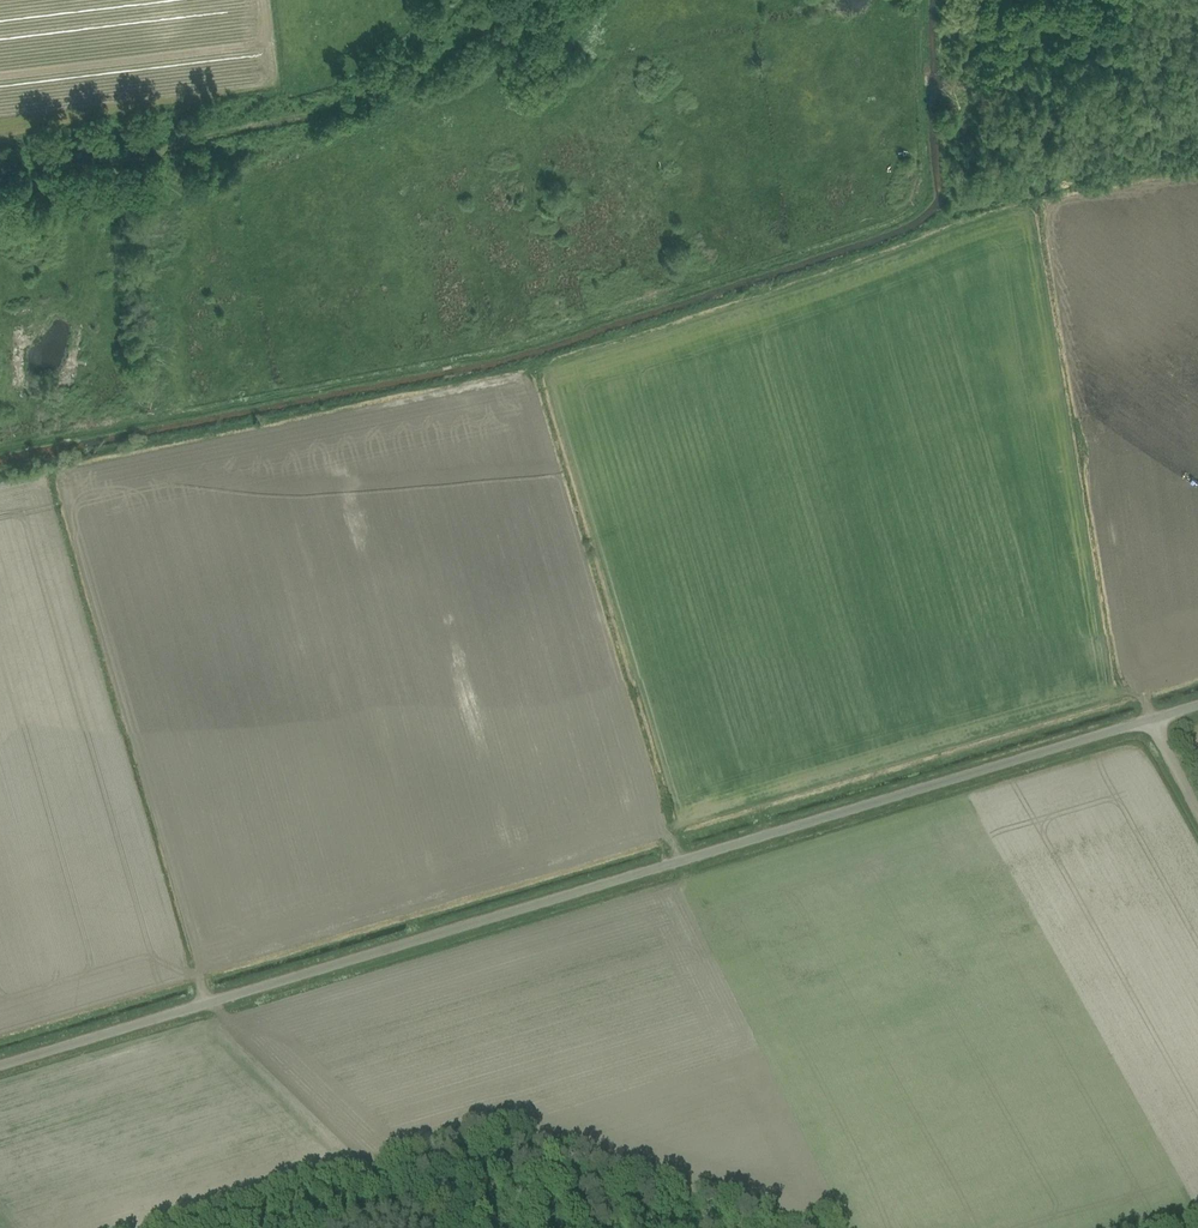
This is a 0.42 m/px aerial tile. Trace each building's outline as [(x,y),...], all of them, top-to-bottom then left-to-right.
[(115,917),(112,921),(124,929),(126,925),(115,917)] [(151,944),(147,948),(159,957),(163,953),(151,944)]
